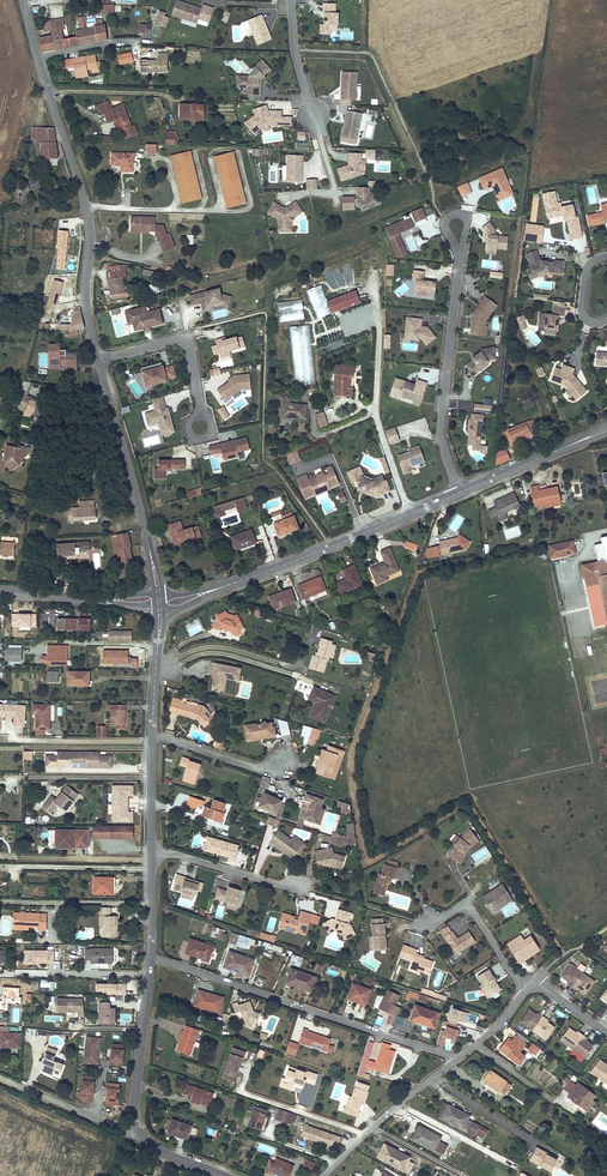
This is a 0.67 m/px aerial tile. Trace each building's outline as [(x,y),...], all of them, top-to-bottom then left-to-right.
[(203,4),(202,9),(177,0),(171,15),(197,24),(198,20),(208,24),(214,8),(203,4)] [(319,33),(331,34),(331,30),(338,30),(339,10),(336,10),(336,2),(324,2),(323,23),(320,23),(319,33)] [(104,3),(97,4),(99,12),(106,9),(104,3)] [(169,18),(164,16),(166,13),(159,10),(155,20),(157,21),(156,24),(166,28),(169,18)] [(223,10),(221,21),(228,22),(230,11),(223,10)] [(262,14),(247,21),(257,45),(272,39),(262,14)] [(52,20),(53,25),(54,29),(55,34),(57,48),(81,44),(79,35),(65,37),(63,25),(66,24),(65,18),(52,19),(52,20)] [(139,23),(138,36),(151,37),(152,24),(139,23)] [(98,26),(99,33),(107,32),(106,25),(101,25),(98,26)] [(98,26),(88,27),(90,43),(100,41),(99,33),(98,26)] [(87,27),(82,28),(78,29),(79,35),(81,44),(90,43),(88,27),(87,27)] [(108,39),(107,32),(99,33),(100,41),(108,39)] [(40,36),(44,51),(57,48),(55,34),(40,36)] [(186,49),(178,48),(177,61),(184,62),(186,49)] [(119,65),(133,61),(131,51),(117,54),(119,65)] [(167,73),(167,59),(168,59),(168,53),(158,53),(158,61),(142,61),(142,73),(167,73)] [(101,61),(96,61),(94,55),(67,60),(68,66),(74,65),(77,77),(88,74),(87,68),(92,67),(97,66),(98,71),(103,70),(101,61)] [(262,59),(247,75),(236,75),(236,88),(248,88),(248,95),(261,95),(262,79),(272,68),(262,59)] [(360,74),(345,73),(345,86),(346,86),(346,94),(344,94),(344,101),(354,101),(354,95),(360,95),(360,74)] [(117,119),(121,131),(123,131),(126,139),(140,135),(136,126),(134,126),(128,114),(124,115),(120,105),(112,107),(110,100),(100,102),(103,111),(106,110),(109,121),(113,120),(117,119)] [(194,118),(194,116),(206,115),(207,103),(182,103),(182,118),(194,118)] [(258,116),(248,123),(257,134),(264,128),(267,128),(272,126),(274,125),(284,126),(285,118),(285,112),(275,111),(275,113),(272,113),(273,111),(272,112),(270,106),(257,110),(259,116),(258,116)] [(348,125),(345,138),(359,141),(364,120),(358,119),(359,114),(351,112),(350,117),(351,117),(349,125),(348,125)] [(295,118),(285,118),(284,126),(294,126),(295,118)] [(45,160),(61,159),(56,129),(39,129),(35,129),(35,139),(39,139),(39,146),(45,146),(45,160)] [(173,131),(169,131),(173,145),(178,144),(177,141),(180,140),(177,131),(173,131)] [(157,153),(157,144),(147,144),(147,153),(157,153)] [(251,155),(262,155),(262,148),(252,147),(251,155)] [(204,198),(191,150),(172,155),(184,203),(204,198)] [(244,182),(240,166),(236,150),(215,155),(218,166),(222,181),(229,207),(249,202),(244,182)] [(123,164),(134,164),(134,160),(136,160),(136,154),(112,153),(111,164),(123,164)] [(290,155),(288,181),(303,183),(305,157),(290,155)] [(340,171),(343,181),(363,176),(363,172),(367,172),(367,163),(363,163),(364,157),(353,156),(352,168),(340,171)] [(123,164),(123,173),(133,174),(134,164),(123,164)] [(481,177),(485,188),(494,185),(496,184),(499,192),(505,194),(513,191),(503,168),(481,177)] [(317,178),(306,178),(306,189),(317,188),(317,178)] [(496,184),(494,185),(500,199),(513,193),(513,191),(505,194),(499,192),(496,184)] [(464,185),(459,187),(463,195),(467,193),(464,185)] [(29,186),(19,186),(18,199),(29,199),(29,186)] [(378,201),(375,193),(372,194),(372,188),(361,189),(361,199),(356,201),(356,198),(345,199),(346,211),(357,211),(357,207),(361,206),(362,208),(378,201)] [(557,203),(555,192),(542,194),(546,213),(553,218),(563,216),(564,220),(567,220),(569,231),(580,228),(578,217),(576,218),(573,204),(561,207),(560,202),(557,203)] [(287,209),(276,203),(270,214),(281,220),(281,233),(294,232),(294,224),(291,224),(291,218),(297,217),(304,213),(298,202),(289,208),(290,210),(288,211),(287,209)] [(601,205),(603,213),(587,216),(589,226),(606,223),(605,219),(606,219),(606,204),(601,205)] [(413,212),(416,221),(426,217),(422,208),(413,212)] [(173,248),(168,234),(166,234),(163,226),(155,226),(155,218),(131,217),(131,230),(154,231),(154,237),(156,238),(162,252),(173,248)] [(406,253),(398,233),(415,226),(411,217),(386,227),(398,256),(406,253)] [(491,227),(484,233),(487,237),(488,239),(487,246),(490,246),(489,248),(489,253),(498,254),(498,253),(508,254),(510,242),(500,240),(497,237),(498,236),(491,227)] [(582,238),(580,228),(569,231),(571,240),(582,238)] [(540,257),(536,247),(525,252),(529,261),(531,265),(532,268),(545,270),(551,271),(551,269),(562,271),(564,258),(553,257),(553,259),(548,258),(540,257)] [(110,267),(111,272),(121,271),(122,277),(129,276),(128,270),(127,265),(127,264),(110,267)] [(532,268),(531,265),(527,266),(531,277),(539,274),(541,273),(544,273),(545,270),(532,268)] [(423,281),(423,280),(424,271),(414,269),(413,279),(417,279),(416,287),(422,290),(421,294),(428,295),(429,291),(435,292),(436,281),(427,280),(426,281),(423,281)] [(112,279),(110,280),(113,295),(114,295),(115,299),(131,296),(131,292),(125,293),(121,271),(111,272),(112,279)] [(57,306),(63,280),(53,278),(47,303),(57,306)] [(158,299),(157,286),(145,287),(146,300),(158,299)] [(205,291),(190,295),(192,304),(201,302),(203,311),(214,308),(214,306),(221,305),(228,306),(231,295),(221,292),(219,286),(204,290),(205,291)] [(362,308),(356,292),(327,301),(333,318),(362,308)] [(471,333),(482,335),(483,324),(486,325),(487,317),(497,304),(486,296),(480,303),(474,312),(476,315),(476,318),(473,320),(471,333)] [(280,321),(304,318),(302,299),(277,302),(280,321)] [(563,316),(565,306),(554,305),(552,314),(540,312),(538,326),(545,326),(551,327),(550,330),(557,331),(559,315),(563,316)] [(226,308),(212,312),(214,319),(228,315),(226,308)] [(150,329),(162,326),(159,312),(146,315),(144,309),(131,312),(133,319),(132,319),(133,325),(135,333),(144,330),(144,329),(148,328),(148,329),(150,329)] [(82,341),(81,334),(87,332),(82,314),(73,318),(69,342),(79,339),(79,341),(82,341)] [(524,314),(517,317),(522,330),(527,328),(524,320),(526,320),(524,314)] [(420,327),(421,326),(422,318),(407,317),(405,332),(411,332),(411,336),(419,337),(421,338),(426,344),(435,337),(429,328),(420,327)] [(314,384),(311,324),(290,325),(293,385),(314,384)] [(220,356),(230,353),(246,349),(243,339),(237,341),(237,339),(226,342),(222,343),(221,341),(216,342),(217,347),(220,356)] [(466,365),(465,376),(474,377),(475,369),(479,366),(480,367),(488,360),(487,360),(496,358),(495,346),(481,348),(481,351),(475,355),(476,357),(474,359),(466,365)] [(52,356),(54,356),(54,372),(63,372),(63,370),(69,370),(69,375),(79,375),(79,360),(69,361),(69,358),(69,355),(62,355),(62,349),(52,349),(52,356)] [(606,354),(596,353),(595,363),(604,364),(604,367),(606,367),(606,353),(606,354)] [(479,366),(475,369),(478,371),(482,369),(486,366),(489,362),(488,360),(480,367),(479,366)] [(575,369),(563,364),(562,370),(555,368),(550,381),(564,386),(568,390),(573,396),(577,400),(587,391),(573,374),(575,369)] [(152,380),(153,386),(167,382),(166,381),(175,378),(173,368),(164,370),(163,369),(162,369),(162,368),(161,368),(152,370),(152,369),(151,368),(150,368),(150,367),(149,367),(148,367),(144,368),(143,369),(142,370),(142,371),(145,382),(152,380)] [(336,367),(333,396),(352,398),(353,390),(350,389),(351,377),(353,377),(353,369),(336,367)] [(536,369),(539,376),(545,374),(542,367),(536,369)] [(251,389),(250,374),(235,375),(230,378),(228,380),(229,382),(217,390),(224,400),(240,390),(251,389)] [(416,384),(396,377),(390,395),(400,398),(401,396),(413,400),(412,402),(420,405),(427,382),(417,379),(416,384)] [(32,399),(37,386),(28,384),(27,386),(28,389),(19,411),(52,422),(58,409),(32,399)] [(573,396),(568,390),(565,392),(570,399),(573,396)] [(162,398),(152,400),(156,412),(145,415),(147,421),(154,425),(159,424),(162,435),(173,432),(169,415),(166,415),(165,410),(162,398)] [(1,424),(8,402),(0,399),(0,423),(1,424)] [(296,417),(305,418),(307,404),(282,402),(281,416),(296,417)] [(475,403),(474,411),(491,413),(492,405),(475,403)] [(123,413),(130,411),(129,405),(121,407),(123,413)] [(230,416),(223,406),(218,410),(224,419),(230,416)] [(320,427),(329,425),(324,411),(316,413),(320,427)] [(479,445),(483,414),(472,412),(471,418),(469,417),(467,430),(469,430),(469,432),(470,432),(470,434),(468,435),(467,443),(473,444),(479,445)] [(538,428),(535,421),(506,432),(510,444),(534,434),(532,430),(538,428)] [(400,440),(395,427),(385,430),(390,443),(400,440)] [(234,440),(235,443),(226,445),(221,446),(221,443),(209,446),(210,454),(222,451),(224,459),(238,455),(237,451),(249,448),(246,437),(234,440)] [(410,451),(398,455),(402,468),(410,465),(424,461),(420,448),(410,451)] [(508,449),(497,454),(496,467),(512,458),(508,449)] [(32,452),(22,450),(21,453),(9,451),(6,465),(23,468),(24,462),(24,461),(27,461),(29,460),(30,456),(31,457),(32,452)] [(297,451),(287,455),(290,464),(300,460),(297,451)] [(158,470),(154,470),(154,479),(165,479),(165,470),(185,470),(184,461),(175,461),(175,462),(170,462),(170,461),(158,461),(158,470)] [(387,463),(382,465),(387,476),(391,475),(387,463)] [(23,468),(6,465),(13,475),(21,470),(23,468)] [(306,475),(296,479),(305,499),(315,494),(312,487),(320,484),(321,488),(328,485),(329,487),(338,483),(332,467),(327,469),(329,474),(325,476),(324,474),(309,481),(306,475)] [(359,469),(357,470),(361,479),(377,486),(384,483),(381,477),(372,481),(363,477),(359,469)] [(357,470),(347,475),(352,486),(356,484),(359,487),(357,490),(363,492),(362,494),(367,496),(369,492),(375,495),(377,499),(390,493),(385,482),(384,483),(377,486),(361,479),(357,470)] [(606,489),(606,477),(603,478),(603,481),(598,482),(600,491),(606,489)] [(320,484),(312,487),(315,494),(330,488),(329,487),(328,485),(321,488),(320,484)] [(535,505),(548,503),(560,500),(558,487),(539,490),(538,485),(531,486),(535,505)] [(189,498),(202,494),(200,487),(187,490),(189,498)] [(345,502),(342,493),(337,495),(341,504),(345,502)] [(78,500),(79,507),(94,505),(94,498),(78,500)] [(246,511),(243,499),(216,506),(218,513),(225,511),(238,507),(239,512),(246,511)] [(493,512),(495,517),(498,516),(499,519),(519,510),(514,499),(494,507),(496,511),(493,512)] [(68,508),(69,516),(74,516),(74,520),(96,518),(94,505),(79,507),(68,508)] [(218,513),(216,506),(214,507),(217,518),(226,515),(225,511),(218,513)] [(103,521),(111,522),(112,515),(104,513),(103,521)] [(294,519),(292,513),(284,516),(286,521),(290,520),(294,519)] [(301,530),(296,518),(294,519),(290,520),(286,521),(277,524),(282,537),(301,530)] [(198,539),(194,527),(185,530),(182,521),(170,524),(176,545),(198,539)] [(203,537),(199,526),(194,527),(198,539),(203,537)] [(130,546),(127,531),(111,534),(114,549),(130,546)] [(258,543),(254,531),(234,538),(238,551),(258,543)] [(470,541),(459,534),(457,537),(440,541),(441,545),(443,552),(443,554),(460,550),(465,548),(470,541)] [(576,553),(573,539),(549,545),(552,558),(576,553)] [(13,555),(14,542),(0,541),(0,554),(13,555)] [(89,541),(57,543),(57,555),(76,554),(76,553),(81,553),(80,549),(90,549),(89,541)] [(415,551),(417,544),(407,541),(405,548),(415,551)] [(117,561),(132,558),(130,546),(114,549),(117,561)] [(437,546),(428,548),(427,553),(428,558),(440,555),(439,553),(437,546)] [(376,579),(386,574),(399,569),(390,547),(382,551),(386,561),(371,567),(376,579)] [(606,561),(606,560),(594,562),(597,574),(599,573),(600,576),(599,576),(600,585),(606,617),(606,561)] [(336,589),(358,584),(351,567),(339,572),(343,582),(334,585),(336,589)] [(386,574),(376,579),(378,583),(388,579),(386,574)] [(301,597),(324,591),(318,580),(297,587),(301,597)] [(358,584),(336,589),(338,595),(359,586),(358,584)] [(269,604),(292,599),(289,590),(268,597),(269,604)] [(324,591),(301,597),(302,599),(307,597),(309,601),(326,595),(324,591)] [(292,599),(269,604),(272,610),(293,602),(292,599)] [(600,617),(597,606),(588,608),(591,619),(600,617)] [(243,628),(237,615),(235,616),(233,617),(228,615),(227,613),(217,616),(214,623),(214,626),(220,628),(221,628),(223,627),(224,627),(227,628),(228,630),(233,632),(232,633),(237,635),(239,630),(241,629),(243,628)] [(45,629),(54,629),(54,618),(46,617),(45,629)] [(604,637),(599,617),(588,619),(592,639),(604,637)] [(200,620),(185,625),(189,636),(204,630),(200,620)] [(59,622),(59,631),(77,632),(77,622),(59,622)] [(80,622),(80,632),(90,632),(90,622),(80,622)] [(102,640),(131,640),(132,630),(102,630),(102,640)] [(606,648),(604,637),(595,639),(597,650),(606,648)] [(320,646),(322,646),(320,653),(318,653),(316,652),(315,656),(314,655),(311,667),(323,671),(328,656),(329,652),(330,651),(333,652),(336,645),(331,644),(332,641),(321,638),(319,645),(320,646)] [(67,664),(67,646),(48,649),(47,664),(67,664)] [(376,654),(368,651),(367,656),(370,657),(370,660),(373,661),(376,654)] [(21,654),(6,657),(6,662),(9,662),(9,666),(14,666),(14,664),(14,662),(21,662),(21,654)] [(240,668),(211,663),(209,673),(212,674),(216,674),(215,677),(214,677),(214,678),(212,687),(224,690),(226,678),(238,680),(240,668)] [(59,672),(47,671),(47,674),(43,673),(43,682),(47,682),(47,676),(58,676),(59,672)] [(89,672),(68,672),(68,685),(85,685),(85,678),(89,678),(89,672)] [(335,696),(314,687),(309,699),(316,702),(317,703),(316,706),(315,705),(310,716),(319,720),(323,710),(325,711),(327,710),(329,706),(331,707),(335,696)] [(170,711),(197,719),(198,718),(203,723),(208,718),(208,717),(204,713),(207,710),(204,706),(198,705),(199,702),(183,697),(182,700),(174,698),(170,711)] [(34,705),(34,712),(36,712),(36,714),(36,730),(50,730),(50,719),(48,719),(48,717),(50,717),(50,705),(34,705)] [(125,728),(125,705),(108,705),(108,709),(112,710),(111,723),(117,723),(117,728),(125,728)] [(324,722),(331,707),(329,706),(327,710),(325,711),(323,710),(319,720),(324,722)] [(214,717),(211,714),(208,717),(208,718),(203,723),(198,718),(197,719),(204,727),(214,717)] [(289,734),(288,719),(278,720),(279,734),(289,734)] [(271,722),(265,723),(265,722),(264,722),(263,722),(262,723),(262,724),(256,725),(255,724),(244,726),(246,733),(248,732),(250,734),(251,737),(257,736),(257,734),(260,734),(260,735),(263,738),(275,736),(274,727),(272,728),(271,722)] [(106,737),(106,726),(97,726),(97,737),(106,737)] [(251,737),(250,734),(248,732),(246,733),(247,740),(263,738),(260,735),(260,734),(257,734),(257,736),(251,737)] [(224,743),(218,741),(215,749),(221,750),(224,743)] [(344,751),(328,745),(327,751),(338,754),(331,773),(337,775),(343,756),(345,751),(344,751)] [(321,769),(327,751),(322,749),(320,756),(315,755),(314,759),(318,760),(316,768),(318,768),(321,769)] [(23,750),(23,759),(32,759),(33,751),(23,750)] [(331,773),(338,754),(327,751),(321,769),(318,768),(316,774),(329,778),(331,773)] [(201,764),(189,760),(190,759),(182,756),(179,765),(186,768),(183,777),(183,778),(195,781),(201,764)] [(89,773),(89,758),(77,758),(76,773),(89,773)] [(270,778),(263,776),(261,782),(269,784),(270,778)] [(263,803),(269,784),(261,782),(256,800),(263,803)] [(79,794),(67,786),(60,795),(61,796),(60,798),(58,797),(56,800),(52,796),(43,807),(51,813),(57,805),(66,811),(79,794)] [(127,804),(128,799),(125,799),(125,792),(131,792),(131,786),(112,786),(112,803),(127,804)] [(321,808),(324,800),(307,794),(304,803),(305,803),(309,805),(305,819),(316,823),(319,815),(323,816),(325,809),(321,808)] [(223,812),(226,803),(215,799),(212,808),(205,806),(202,816),(222,822),(225,813),(223,812)] [(263,803),(256,800),(252,811),(267,816),(276,819),(280,808),(263,803)] [(127,804),(112,803),(111,821),(131,821),(131,815),(125,814),(125,808),(127,808),(127,804)] [(305,819),(309,805),(305,803),(300,817),(297,826),(302,827),(305,819)] [(133,826),(93,825),(93,832),(90,832),(90,838),(93,838),(133,838),(133,826)] [(233,826),(230,825),(228,833),(238,836),(240,829),(237,828),(233,826)] [(477,838),(470,829),(460,838),(454,844),(448,856),(458,862),(463,851),(468,846),(477,838)] [(88,830),(52,830),(52,832),(56,832),(55,848),(88,848),(88,830)] [(302,845),(292,839),(291,840),(278,830),(269,842),(274,846),(276,843),(294,856),(296,853),(302,845)] [(460,838),(456,835),(451,841),(454,844),(460,838)] [(306,845),(294,836),(292,839),(302,845),(296,853),(298,855),(306,845)] [(208,849),(211,838),(208,837),(204,850),(219,854),(219,853),(208,849)] [(335,838),(332,837),(330,842),(341,846),(343,841),(343,840),(341,840),(337,839),(335,838)] [(239,846),(211,838),(208,849),(219,853),(219,854),(230,857),(229,859),(234,861),(239,846)] [(479,841),(477,838),(468,846),(463,851),(458,862),(460,863),(466,853),(470,848),(479,841)] [(294,856),(276,843),(274,846),(292,859),(294,856)] [(333,853),(332,853),(328,853),(327,849),(318,851),(321,866),(329,864),(329,863),(331,864),(331,865),(341,868),(344,857),(333,853)] [(321,866),(318,851),(315,852),(318,868),(331,865),(331,864),(329,863),(329,864),(321,866)] [(397,867),(391,865),(392,861),(388,860),(386,864),(385,863),(382,874),(379,873),(375,888),(385,891),(387,883),(389,877),(396,879),(399,868),(397,867)] [(199,885),(184,880),(185,878),(185,877),(176,874),(172,889),(195,896),(197,890),(199,885)] [(111,876),(93,876),(93,893),(111,893),(111,889),(114,889),(114,883),(111,883),(111,876)] [(204,884),(185,878),(184,880),(199,885),(197,890),(201,891),(204,884)] [(511,896),(502,883),(482,896),(492,912),(499,908),(497,905),(511,896)] [(39,886),(37,886),(36,886),(36,891),(37,891),(36,897),(45,897),(46,887),(40,886),(39,886)] [(241,890),(229,886),(227,891),(218,888),(215,899),(237,905),(241,890)] [(512,899),(511,896),(497,905),(499,908),(512,899)] [(115,916),(110,916),(110,907),(100,907),(100,926),(102,926),(105,926),(105,937),(117,937),(117,926),(115,926),(115,916)] [(348,923),(351,913),(338,909),(335,920),(332,919),(327,922),(331,929),(335,930),(339,932),(344,933),(346,938),(355,934),(350,924),(348,923)] [(306,934),(312,914),(301,911),(299,918),(298,920),(294,919),(295,917),(286,914),(284,921),(286,922),(284,929),(295,932),(295,931),(306,934)] [(20,913),(14,913),(13,926),(29,927),(39,927),(39,930),(46,930),(46,914),(25,913),(20,913)] [(371,919),(373,936),(375,950),(386,949),(385,938),(384,938),(384,935),(385,935),(384,923),(383,923),(382,918),(371,919)] [(331,929),(327,922),(323,924),(329,934),(335,930),(331,929)] [(458,940),(457,939),(452,931),(451,932),(447,926),(442,930),(445,936),(456,954),(475,941),(469,931),(459,938),(460,939),(458,940)] [(223,930),(214,927),(211,936),(219,939),(224,941),(227,934),(222,932),(223,930)] [(547,943),(538,930),(534,932),(543,946),(547,943)] [(241,936),(232,933),(228,942),(238,945),(241,936)] [(238,945),(246,948),(248,942),(251,943),(254,944),(256,940),(241,935),(241,936),(238,945)] [(539,948),(531,936),(524,940),(521,935),(507,944),(519,963),(525,960),(524,958),(539,948)] [(205,944),(190,939),(185,953),(202,958),(201,960),(208,962),(213,947),(213,946),(205,944)] [(400,956),(405,958),(409,947),(404,945),(400,956)] [(434,962),(415,955),(416,954),(417,950),(409,947),(405,958),(413,961),(411,967),(420,970),(421,971),(429,974),(434,962)] [(539,948),(524,958),(525,960),(540,950),(539,948)] [(113,949),(91,949),(86,949),(86,960),(91,960),(91,963),(100,963),(108,963),(112,963),(113,949)] [(245,958),(234,954),(234,953),(229,951),(224,967),(249,976),(254,960),(245,957),(245,958)] [(582,972),(570,963),(561,976),(568,981),(570,982),(569,984),(568,984),(572,987),(582,972)] [(580,963),(577,967),(583,971),(586,966),(580,963)] [(323,966),(317,964),(314,971),(320,973),(323,966)] [(316,977),(291,969),(287,983),(307,990),(309,985),(313,986),(316,977)] [(495,984),(493,981),(494,980),(495,979),(489,969),(477,976),(484,986),(490,997),(501,990),(497,983),(495,984)] [(595,981),(582,972),(572,987),(576,989),(577,988),(586,994),(595,981)] [(126,994),(126,983),(96,983),(96,989),(106,989),(106,994),(126,994)] [(370,989),(353,984),(349,997),(365,1003),(370,989)] [(2,993),(14,993),(14,985),(0,985),(0,993),(2,993)] [(490,997),(484,986),(481,988),(488,998),(490,997)] [(434,992),(422,988),(421,992),(434,996),(438,994),(434,993),(434,992)] [(224,997),(198,989),(194,1005),(219,1013),(224,997)] [(369,1004),(374,990),(370,989),(365,1003),(369,1004)] [(387,1014),(390,1015),(387,1022),(392,1025),(400,1007),(395,1005),(399,995),(388,990),(378,1013),(386,1017),(387,1014)] [(427,997),(409,991),(405,999),(417,1003),(418,1000),(425,1002),(426,1000),(427,997)] [(14,993),(2,993),(2,1004),(5,1004),(5,999),(19,999),(19,993),(14,993)] [(83,1015),(83,998),(57,998),(57,1012),(74,1012),(74,1015),(83,1015)] [(253,1011),(250,1001),(239,1005),(238,1002),(233,1004),(236,1013),(240,1011),(243,1020),(241,1025),(254,1030),(256,1025),(253,1024),(257,1015),(253,1013),(252,1011),(253,1011)] [(113,1008),(110,1008),(110,1003),(99,1002),(99,1024),(112,1024),(113,1008)] [(439,1013),(415,1005),(411,1019),(417,1021),(417,1022),(434,1027),(439,1013)] [(458,1020),(460,1021),(463,1011),(453,1008),(448,1021),(457,1024),(458,1020)] [(536,1014),(530,1009),(521,1022),(533,1031),(543,1016),(540,1014),(539,1014),(538,1015),(536,1014)] [(256,1025),(260,1014),(253,1011),(252,1011),(253,1013),(257,1015),(253,1024),(256,1025)] [(229,1015),(223,1013),(220,1024),(226,1026),(229,1015)] [(477,1024),(479,1016),(469,1014),(467,1022),(477,1024)] [(398,1015),(395,1022),(402,1025),(404,1017),(398,1015)] [(554,1027),(546,1021),(547,1019),(543,1016),(533,1031),(545,1040),(554,1027)] [(454,1039),(458,1028),(443,1023),(436,1046),(443,1048),(445,1041),(450,1043),(451,1038),(454,1039)] [(190,1055),(199,1030),(186,1025),(183,1031),(182,1035),(181,1034),(178,1043),(179,1043),(177,1050),(190,1055)] [(9,1033),(9,1027),(0,1026),(0,1032),(1,1033),(0,1042),(0,1046),(19,1047),(20,1033),(9,1033)] [(576,1032),(569,1027),(560,1040),(572,1049),(583,1035),(579,1032),(578,1034),(576,1032)] [(322,1036),(308,1032),(308,1030),(303,1028),(299,1042),(302,1043),(302,1044),(304,1045),(305,1044),(327,1052),(327,1051),(329,1045),(324,1043),(326,1039),(321,1038),(322,1036)] [(528,1040),(519,1033),(516,1036),(525,1043),(528,1040)] [(587,1040),(585,1039),(586,1038),(586,1037),(583,1035),(572,1049),(585,1058),(594,1046),(587,1040)] [(101,1038),(87,1036),(85,1052),(89,1052),(88,1062),(98,1063),(99,1053),(97,1052),(98,1046),(100,1046),(101,1038)] [(331,1039),(322,1036),(321,1038),(326,1039),(324,1043),(329,1045),(331,1039)] [(525,1043),(515,1036),(512,1041),(509,1038),(503,1045),(502,1044),(499,1049),(518,1063),(524,1055),(519,1052),(525,1044),(525,1043)] [(298,1045),(289,1042),(288,1047),(296,1050),(298,1045)] [(540,1048),(533,1043),(528,1050),(535,1055),(540,1048)] [(53,1060),(54,1057),(55,1057),(57,1051),(48,1047),(42,1062),(45,1063),(43,1065),(41,1070),(53,1075),(53,1077),(58,1079),(63,1067),(57,1064),(58,1062),(53,1060)] [(243,1050),(233,1047),(228,1063),(239,1066),(242,1057),(241,1056),(243,1050)] [(383,1047),(381,1047),(376,1065),(388,1068),(389,1069),(395,1051),(392,1050),(383,1047)] [(122,1065),(123,1049),(112,1048),(110,1064),(122,1065)] [(368,1060),(369,1055),(367,1055),(364,1064),(361,1062),(360,1067),(363,1068),(362,1072),(364,1073),(365,1067),(367,1061),(368,1060)] [(599,1059),(590,1072),(602,1081),(606,1074),(606,1065),(606,1064),(599,1059)] [(368,1060),(367,1061),(365,1067),(373,1069),(374,1063),(375,1062),(368,1060)] [(239,1066),(228,1063),(223,1078),(232,1082),(234,1076),(236,1076),(239,1066)] [(388,1068),(376,1065),(376,1064),(374,1063),(373,1069),(374,1070),(374,1069),(386,1073),(388,1068)] [(307,1071),(307,1073),(297,1069),(295,1072),(288,1070),(285,1079),(284,1080),(288,1081),(286,1087),(292,1089),(294,1082),(297,1083),(296,1084),(303,1086),(305,1081),(314,1084),(317,1075),(307,1071)] [(511,1085),(490,1071),(487,1075),(489,1076),(485,1082),(499,1092),(499,1091),(504,1095),(511,1085)] [(595,1095),(578,1083),(576,1085),(573,1082),(570,1080),(564,1088),(571,1093),(575,1097),(573,1100),(577,1104),(578,1102),(586,1108),(592,1099),(595,1095)] [(95,1082),(83,1081),(81,1097),(92,1099),(95,1082)] [(213,1094),(186,1084),(183,1093),(192,1097),(191,1101),(200,1104),(201,1102),(210,1105),(213,1094)] [(349,1096),(345,1107),(345,1108),(350,1109),(348,1113),(358,1117),(360,1112),(358,1112),(361,1104),(362,1102),(364,1103),(368,1091),(355,1087),(352,1097),(349,1096)] [(117,1105),(119,1089),(107,1088),(106,1104),(117,1105)] [(594,1102),(592,1099),(586,1108),(578,1102),(577,1104),(587,1111),(594,1102)] [(470,1116),(444,1102),(437,1115),(462,1129),(463,1129),(473,1135),(471,1139),(474,1141),(476,1138),(479,1139),(480,1137),(483,1139),(488,1130),(468,1119),(470,1116)] [(267,1110),(255,1106),(248,1125),(260,1129),(267,1110)] [(290,1113),(279,1109),(275,1119),(287,1123),(290,1113)] [(297,1116),(290,1113),(287,1123),(291,1124),(292,1122),(295,1123),(296,1119),(297,1116)] [(192,1123),(185,1121),(184,1124),(172,1120),(171,1121),(170,1124),(167,1132),(180,1136),(181,1135),(188,1137),(189,1132),(192,1123)] [(335,1135),(305,1124),(302,1136),(331,1146),(335,1135)] [(441,1137),(421,1126),(417,1133),(416,1133),(412,1139),(439,1153),(444,1143),(439,1141),(441,1137)] [(410,1157),(384,1143),(377,1157),(408,1173),(413,1164),(408,1161),(410,1157)] [(448,1146),(444,1143),(439,1153),(443,1155),(448,1146)] [(473,1151),(461,1145),(457,1153),(464,1157),(466,1154),(471,1156),(473,1151)] [(556,1160),(547,1155),(548,1154),(537,1148),(531,1158),(542,1163),(540,1166),(551,1171),(556,1160)] [(276,1159),(275,1163),(270,1161),(266,1172),(271,1174),(271,1171),(277,1174),(277,1173),(278,1173),(278,1174),(283,1175),(289,1175),(293,1166),(276,1159)] [(306,1160),(302,1169),(311,1172),(315,1163),(306,1160)]
